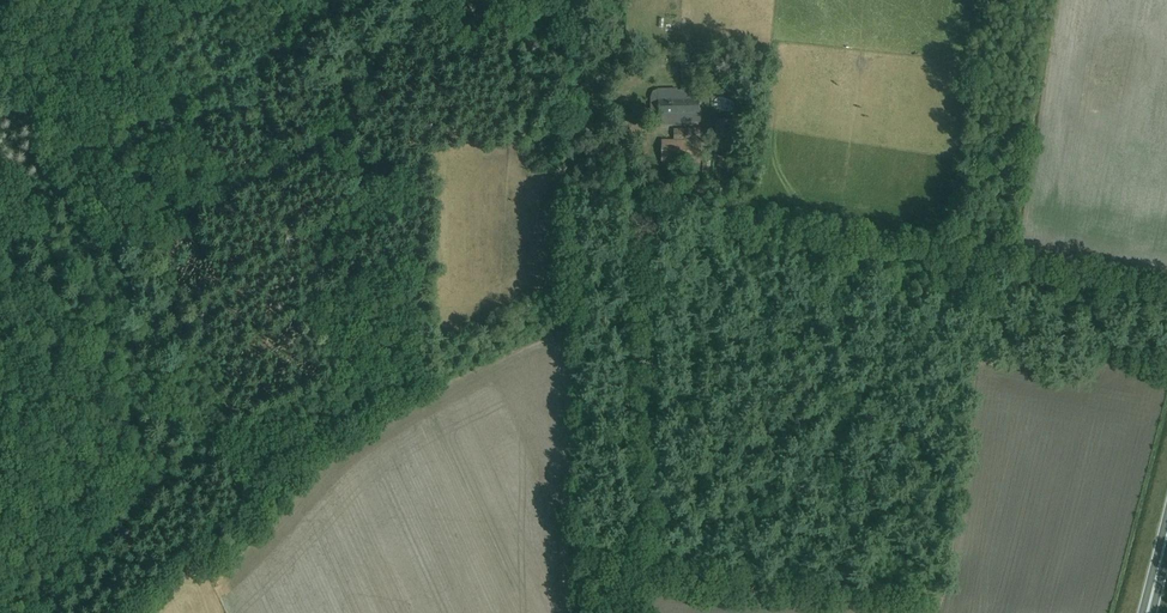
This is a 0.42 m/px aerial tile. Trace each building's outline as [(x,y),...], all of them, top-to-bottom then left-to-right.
[(491,0),(466,0),(472,12),(491,0)] [(698,87),(698,62),(681,63),(682,87),(698,87)] [(686,96),(658,96),(659,117),(700,116),(700,95),(686,95),(686,96)] [(714,148),(729,148),(731,121),(716,120),(714,148)] [(662,139),(661,157),(661,163),(699,164),(699,157),(700,129),(674,130),(674,139),(662,139)]
